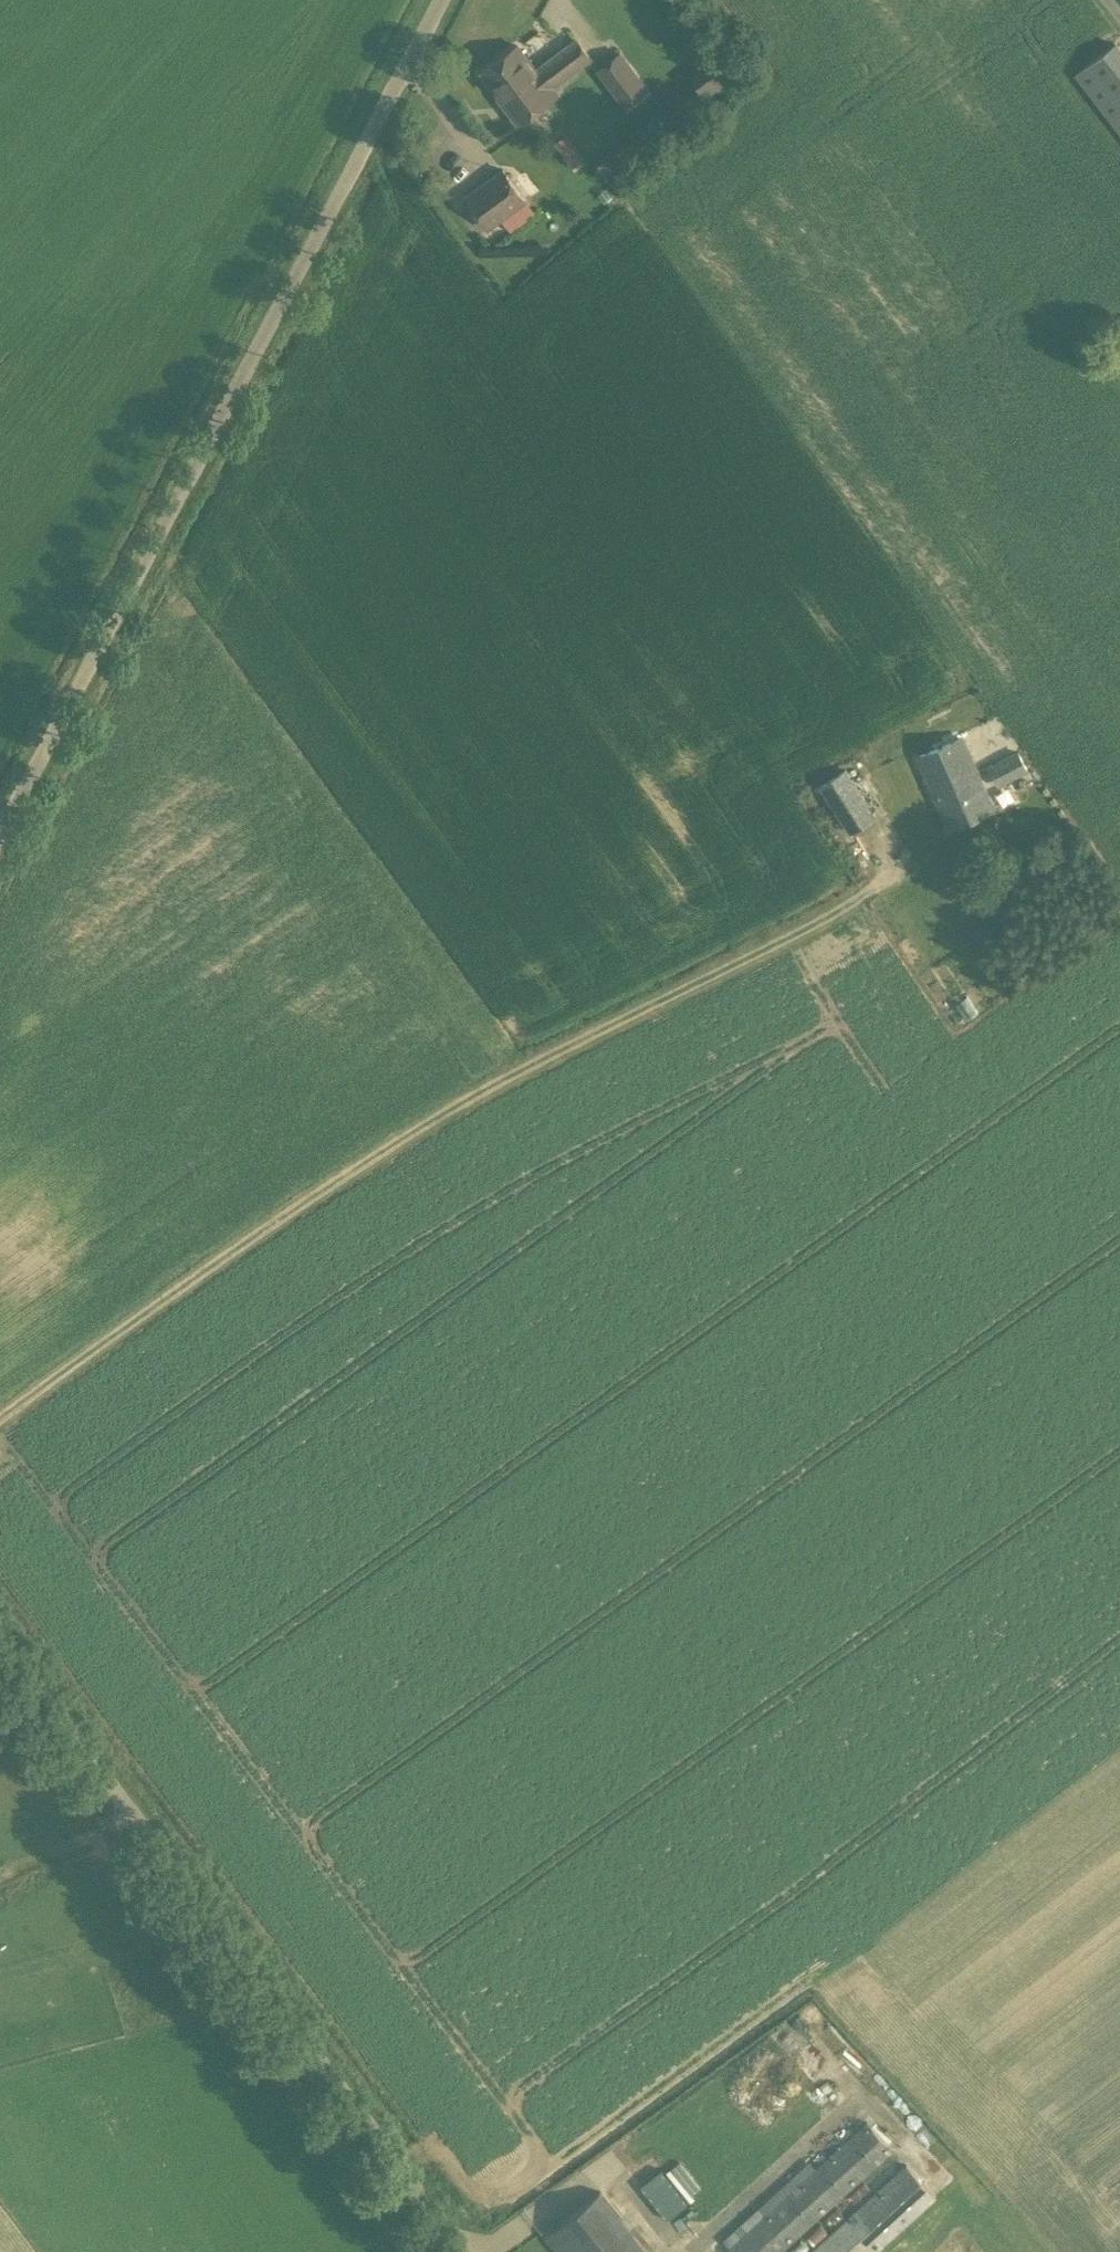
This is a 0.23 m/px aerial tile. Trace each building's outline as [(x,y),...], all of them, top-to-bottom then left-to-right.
[(577,36),(535,68),(518,45),(483,72),(502,96),(499,98),(519,124),(558,94),(553,88),(593,58),(577,36)] [(1116,42),(1075,74),(1119,131),(1119,48),(1116,42)] [(621,49),(596,68),(624,106),(650,87),(621,49)] [(718,54),(691,75),(710,100),(738,79),(718,54)] [(574,166),(584,158),(565,134),(555,143),(574,166)] [(607,179),(635,158),(623,142),(595,163),(607,179)] [(489,244),(534,210),(504,169),(465,198),(488,228),(481,234),(489,244)] [(963,737),(920,755),(950,826),(993,807),(963,737)] [(999,786),(1030,770),(1019,750),(988,766),(999,786)] [(829,819),(839,813),(850,831),(875,815),(846,770),(811,792),(829,819)] [(785,2247),(893,2149),(868,2121),(816,2167),(809,2160),(724,2238),(730,2244),(725,2249),(728,2251),(790,2251),(785,2247)] [(937,2197),(901,2157),(854,2200),(855,2201),(842,2213),(847,2219),(810,2251),(876,2251),(937,2197)] [(545,2235),(559,2251),(650,2251),(599,2191),(545,2235)]
